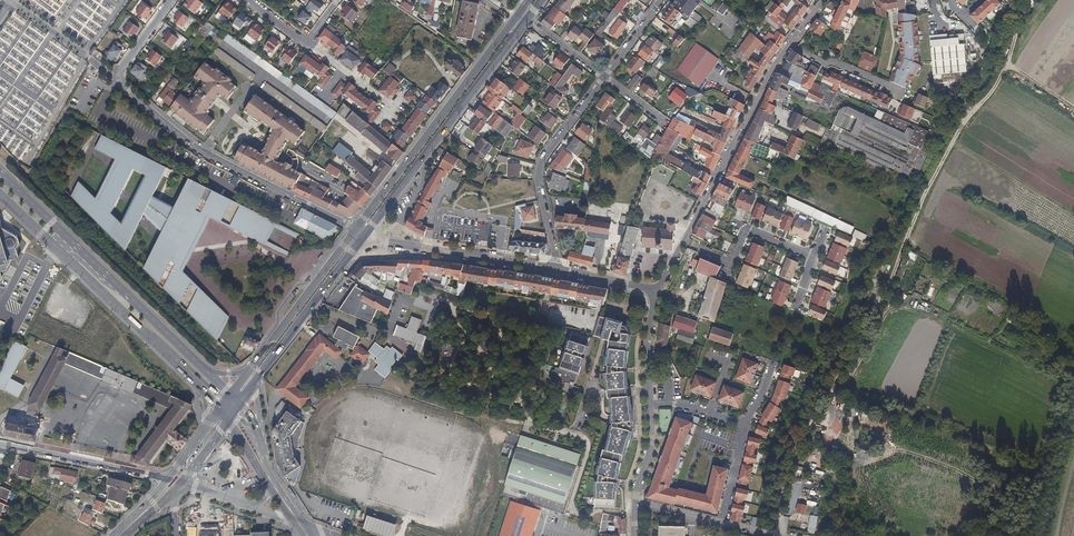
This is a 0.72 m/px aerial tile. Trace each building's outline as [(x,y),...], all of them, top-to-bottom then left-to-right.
[(198,0),(188,0),(184,5),(195,14),(203,4),(198,0)] [(315,0),(312,0),(306,8),(312,13),(314,10),(315,10),(320,4),(315,0)] [(555,8),(565,15),(571,7),(562,0),(561,0),(555,8)] [(571,7),(574,9),(580,1),(579,0),(562,0),(571,7)] [(614,9),(620,13),(621,14),(623,10),(622,8),(624,6),(627,2),(629,3),(632,0),(621,0),(614,9)] [(673,5),(689,17),(701,1),(700,0),(676,0),(673,5)] [(795,3),(798,6),(796,9),(803,15),(808,9),(797,0),(795,3)] [(843,2),(850,6),(848,9),(854,12),(859,0),(843,0),(842,0),(843,2)] [(877,5),(875,5),(876,8),(885,10),(898,8),(897,0),(877,0),(877,5)] [(898,8),(898,13),(905,14),(905,0),(897,0),(898,8)] [(985,3),(993,11),(1001,4),(997,0),(988,0),(985,3)] [(410,12),(413,6),(402,1),(400,6),(410,12)] [(480,4),(465,1),(457,38),(473,41),(480,4)] [(776,4),(773,7),(769,12),(781,21),(784,24),(789,18),(781,11),(785,6),(778,1),(776,4)] [(231,4),(228,2),(219,13),(229,21),(238,9),(234,7),(231,5),(231,4)] [(850,6),(843,2),(833,23),(840,26),(848,9),(850,6)] [(152,10),(143,3),(136,13),(146,21),(149,17),(151,14),(150,13),(152,10)] [(985,3),(978,10),(985,18),(993,11),(985,3)] [(343,11),(344,12),(341,15),(350,22),(357,13),(358,13),(347,5),(345,8),(343,11)] [(555,8),(555,7),(549,14),(552,16),(549,19),(556,24),(558,21),(562,23),(567,17),(565,15),(555,8)] [(679,14),(671,7),(662,19),(670,25),(679,14)] [(312,13),(306,8),(298,19),(305,24),(311,16),(310,16),(312,13)] [(885,10),(876,8),(877,15),(886,18),(885,10)] [(620,13),(614,9),(606,20),(604,22),(607,24),(612,17),(614,19),(617,16),(617,17),(620,13)] [(796,9),(792,13),(800,19),(803,15),(796,9)] [(701,13),(699,12),(693,20),(698,24),(702,19),(708,24),(713,17),(708,13),(707,13),(704,10),(701,13)] [(985,18),(978,10),(970,17),(978,25),(985,18)] [(175,17),(176,18),(174,21),(182,28),(189,18),(179,11),(175,17)] [(243,13),(241,12),(233,23),(235,24),(243,13)] [(598,14),(595,12),(588,20),(591,22),(598,14)] [(781,21),(769,12),(764,19),(761,23),(756,29),(761,33),(767,25),(772,19),(778,25),(781,21)] [(253,20),(243,13),(235,24),(241,29),(245,24),(248,26),(253,20)] [(792,13),(789,18),(796,24),(800,19),(792,13)] [(899,37),(897,37),(898,43),(900,43),(900,55),(895,68),(893,67),(891,73),(893,74),(889,81),(908,89),(914,75),(916,76),(920,65),(918,64),(918,63),(917,48),(919,47),(918,41),(920,41),(919,31),(917,31),(916,15),(905,14),(898,13),(899,23),(898,23),(899,37)] [(549,19),(547,17),(542,24),(551,31),(556,24),(549,19)] [(796,24),(789,18),(784,24),(785,24),(792,30),(796,24)] [(627,26),(619,20),(609,33),(617,39),(627,26)] [(817,20),(811,28),(821,36),(827,27),(817,20)] [(139,28),(130,22),(123,31),(131,37),(134,33),(135,34),(139,28)] [(578,22),(577,24),(569,34),(567,36),(576,43),(579,38),(586,29),(578,22)] [(259,25),(256,23),(247,34),(257,42),(266,30),(263,28),(262,28),(259,26),(259,25)] [(606,29),(602,25),(597,31),(602,35),(606,29)] [(205,26),(201,32),(212,40),(219,46),(223,40),(218,35),(205,26)] [(326,29),(324,31),(320,37),(319,38),(323,41),(321,44),(324,46),(328,49),(330,46),(331,47),(338,38),(333,34),(326,29)] [(594,35),(586,29),(579,38),(584,42),(577,50),(581,53),(592,38),(594,35)] [(164,37),(165,38),(162,41),(172,48),(179,39),(168,31),(166,34),(164,37)] [(597,31),(594,35),(592,38),(594,39),(596,37),(601,40),(604,36),(602,35),(597,31)] [(569,34),(566,32),(561,38),(564,41),(567,36),(569,34)] [(768,32),(765,37),(770,41),(780,48),(785,38),(777,32),(774,36),(768,32)] [(268,72),(333,119),(337,113),(302,87),(289,78),(274,67),(272,66),(255,53),(238,41),(228,33),(223,39),(268,72)] [(281,42),(273,36),(265,47),(273,53),(281,42)] [(649,42),(647,41),(645,44),(657,53),(663,44),(652,36),(651,38),(649,42)] [(685,39),(680,36),(673,45),(677,48),(685,39)] [(754,36),(751,40),(741,52),(748,58),(749,58),(756,48),(765,56),(759,64),(765,68),(775,54),(766,46),(754,36)] [(357,64),(361,67),(358,71),(364,76),(365,74),(373,80),(379,72),(372,66),(365,61),(362,58),(360,60),(354,55),(348,51),(349,49),(346,47),(339,42),(341,40),(338,38),(331,47),(334,49),(332,52),(338,56),(341,53),(345,55),(340,61),(347,65),(353,70),(357,64)] [(958,39),(930,42),(933,76),(966,73),(964,45),(958,45),(958,39)] [(219,46),(212,40),(209,44),(216,50),(217,47),(219,46)] [(605,47),(596,40),(588,50),(598,57),(605,47)] [(770,41),(766,46),(775,54),(780,48),(770,41)] [(109,53),(106,51),(103,56),(112,61),(115,57),(117,59),(122,51),(120,49),(123,46),(117,42),(109,53)] [(719,59),(697,42),(676,70),(699,86),(719,59)] [(547,50),(539,44),(532,53),(540,59),(547,50)] [(653,52),(645,46),(639,55),(646,61),(653,52)] [(216,50),(213,53),(252,81),(256,75),(217,47),(216,50)] [(284,53),(285,54),(281,59),(289,65),(297,54),(289,47),(284,53)] [(524,47),(517,56),(526,63),(530,59),(537,64),(535,67),(540,71),(543,66),(542,66),(544,62),(540,59),(532,53),(524,47)] [(828,52),(821,48),(817,56),(824,60),(827,54),(828,52)] [(148,56),(150,57),(147,60),(155,66),(162,57),(153,50),(148,56)] [(741,52),(739,50),(735,57),(741,62),(742,61),(746,63),(746,62),(748,58),(741,52)] [(562,69),(568,58),(558,52),(551,64),(562,69)] [(786,61),(793,64),(798,67),(816,77),(818,73),(818,72),(808,67),(809,64),(803,61),(802,62),(801,61),(803,57),(794,52),(793,52),(786,61)] [(870,57),(863,54),(859,63),(866,66),(870,57)] [(310,58),(306,55),(300,64),(307,69),(312,74),(319,64),(317,63),(319,60),(316,57),(312,55),(310,58)] [(629,64),(629,63),(626,67),(636,74),(645,62),(636,55),(632,60),(629,64)] [(666,61),(660,56),(652,68),(658,71),(666,61)] [(878,60),(870,57),(866,66),(876,70),(878,60)] [(753,69),(751,68),(748,72),(749,72),(758,78),(765,68),(759,64),(749,58),(748,58),(746,62),(754,67),(753,69)] [(450,60),(445,65),(462,78),(466,73),(463,70),(465,68),(462,65),(462,64),(458,61),(457,62),(455,60),(453,62),(450,60)] [(526,66),(517,60),(509,71),(518,78),(526,66)] [(747,68),(739,62),(735,70),(742,75),(744,73),(746,70),(747,68)] [(139,66),(136,65),(131,72),(139,79),(147,67),(141,63),(139,66)] [(204,63),(194,76),(203,83),(190,100),(181,94),(171,106),(203,133),(214,120),(206,114),(220,95),(226,99),(235,86),(204,63)] [(314,75),(316,73),(322,78),(317,84),(323,89),(333,76),(327,71),(330,68),(323,63),(321,66),(319,64),(312,74),(314,75)] [(382,69),(384,71),(391,76),(400,83),(400,84),(405,78),(387,63),(386,63),(382,69)] [(789,71),(794,74),(804,78),(801,86),(810,90),(814,83),(816,77),(798,67),(793,64),(789,71)] [(570,68),(563,77),(555,88),(566,96),(569,91),(563,87),(573,75),(578,79),(583,73),(572,65),(570,68)] [(570,68),(566,66),(560,74),(563,77),(570,68)] [(658,71),(652,68),(647,74),(652,78),(658,71)] [(748,80),(746,80),(744,83),(745,85),(746,86),(745,87),(752,91),(758,78),(749,72),(746,77),(749,79),(748,80)] [(552,77),(554,78),(550,84),(555,88),(563,77),(560,74),(558,73),(556,76),(554,75),(552,77)] [(790,80),(777,73),(769,89),(777,93),(782,83),(788,86),(790,80)] [(933,76),(934,93),(949,92),(948,86),(962,85),(962,79),(967,78),(966,73),(933,76)] [(794,74),(790,80),(788,86),(795,89),(808,95),(810,90),(801,86),(804,78),(794,74)] [(637,75),(633,81),(629,85),(627,88),(633,92),(643,80),(637,75)] [(391,76),(385,84),(379,91),(389,98),(392,94),(394,96),(397,93),(399,89),(397,87),(400,83),(391,76)] [(186,87),(175,77),(160,96),(164,100),(163,101),(171,106),(181,94),(177,91),(179,88),(183,91),(186,87)] [(824,80),(816,77),(814,83),(821,86),(824,80)] [(497,79),(490,88),(503,97),(504,98),(509,91),(510,91),(511,90),(497,79)] [(855,94),(859,85),(844,79),(840,88),(855,94)] [(530,86),(521,80),(514,89),(523,96),(530,86)] [(347,86),(341,81),(331,94),(337,99),(342,92),(349,97),(356,103),(359,104),(365,96),(363,95),(355,89),(356,87),(350,82),(347,86)] [(268,83),(263,89),(318,129),(323,133),(326,130),(328,127),(268,83)] [(777,93),(769,89),(766,97),(774,100),(783,101),(788,93),(792,95),(795,89),(788,86),(782,83),(777,93)] [(814,83),(810,90),(808,95),(795,89),(792,95),(803,99),(829,110),(837,93),(822,86),(821,86),(814,83)] [(644,84),(640,89),(653,99),(657,93),(644,84)] [(487,85),(485,88),(501,100),(503,97),(490,88),(487,85)] [(868,99),(872,90),(859,85),(855,94),(868,99)] [(485,88),(482,92),(493,99),(492,101),(501,107),(504,103),(501,100),(485,88)] [(676,88),(671,96),(682,104),(687,96),(690,98),(691,98),(701,94),(692,89),(687,96),(676,88)] [(415,96),(409,91),(404,98),(410,102),(415,96)] [(562,99),(552,91),(544,102),(554,109),(562,99)] [(881,94),(875,92),(871,101),(880,105),(880,104),(888,108),(892,99),(887,97),(886,95),(883,94),(881,94)] [(611,97),(606,93),(597,106),(604,111),(610,103),(608,102),(611,97)] [(703,95),(701,94),(691,98),(700,102),(703,95)] [(928,98),(919,94),(916,100),(915,99),(913,104),(924,108),(928,98)] [(298,183),(303,173),(294,170),(295,168),(287,162),(285,164),(280,162),(290,142),(297,147),(308,133),(256,95),(244,110),(274,132),(262,154),(242,144),(233,159),(293,190),(297,183),(298,183)] [(417,107),(419,108),(411,118),(421,125),(428,116),(427,115),(431,109),(432,110),(433,109),(437,103),(427,95),(423,102),(422,101),(417,107)] [(365,96),(359,104),(364,109),(370,114),(365,120),(371,125),(381,111),(375,107),(378,104),(371,99),(370,101),(365,96)] [(774,100),(766,97),(760,108),(768,112),(764,121),(774,126),(777,120),(774,118),(775,115),(773,114),(776,107),(772,105),(774,100)] [(731,98),(727,106),(730,108),(741,113),(744,105),(731,98)] [(610,103),(604,111),(598,118),(610,126),(616,117),(611,113),(614,111),(613,110),(619,103),(615,100),(612,105),(610,103)] [(346,120),(387,154),(390,150),(391,152),(389,155),(398,163),(405,153),(402,150),(392,142),(371,125),(365,120),(352,110),(344,103),(337,113),(346,120)] [(483,104),(481,103),(473,114),(475,115),(481,107),(483,104)] [(898,115),(911,120),(916,109),(904,104),(903,108),(901,111),(899,111),(898,115)] [(533,108),(529,105),(523,113),(528,116),(533,108)] [(481,107),(475,115),(478,118),(486,124),(492,115),(481,107)] [(686,124),(697,129),(725,143),(731,131),(724,128),(721,135),(717,133),(716,134),(709,130),(709,129),(691,120),(688,119),(689,119),(687,118),(691,110),(684,107),(675,118),(686,124)] [(833,145),(832,145),(831,148),(835,150),(837,147),(887,171),(894,174),(893,177),(902,181),(903,179),(912,183),(935,134),(884,113),(879,122),(873,119),(848,107),(844,107),(839,111),(831,129),(828,128),(821,141),(818,147),(823,150),(827,142),(832,131),(838,133),(833,145)] [(741,113),(730,108),(726,116),(736,120),(737,120),(741,113)] [(803,140),(793,135),(786,148),(772,143),(772,142),(762,138),(760,142),(757,141),(764,121),(768,112),(760,108),(745,139),(755,143),(764,147),(777,152),(780,153),(781,153),(782,154),(794,159),(797,154),(804,140),(803,140)] [(884,113),(877,110),(873,119),(879,122),(884,113)] [(637,117),(628,111),(620,121),(630,129),(633,124),(632,123),(637,117)] [(714,111),(712,117),(724,123),(722,127),(724,128),(731,131),(731,130),(736,120),(726,116),(716,112),(714,111)] [(797,113),(794,112),(787,127),(796,131),(803,116),(797,113)] [(518,113),(510,124),(513,127),(521,115),(518,113)] [(558,121),(548,113),(545,118),(543,117),(540,120),(552,129),(558,121)] [(497,114),(488,126),(507,139),(513,127),(510,124),(501,118),(497,114)] [(526,119),(521,115),(513,127),(518,130),(526,119)] [(411,118),(409,121),(418,128),(421,125),(411,118)] [(486,124),(478,118),(470,129),(478,135),(486,124)] [(821,125),(808,119),(805,126),(817,131),(821,125)] [(396,136),(397,136),(392,142),(402,150),(407,144),(405,143),(410,137),(411,138),(418,128),(409,121),(402,131),(400,130),(396,136)] [(621,128),(614,122),(609,128),(617,134),(621,128)] [(330,123),(328,127),(326,130),(330,133),(335,126),(330,123)] [(391,128),(385,123),(380,130),(386,134),(391,128)] [(592,131),(583,124),(576,134),(585,141),(592,131)] [(697,129),(686,124),(679,135),(683,137),(690,141),(693,135),(697,129)] [(635,137),(629,133),(624,139),(633,146),(637,140),(643,145),(647,140),(645,138),(651,131),(644,125),(635,137)] [(546,134),(537,127),(528,138),(538,145),(546,134)] [(669,128),(667,132),(663,139),(660,144),(670,150),(673,145),(677,147),(683,137),(679,135),(669,128)] [(697,129),(693,135),(713,144),(712,146),(716,147),(712,153),(719,156),(725,143),(697,129)] [(838,133),(832,131),(827,142),(832,145),(833,145),(838,133)] [(663,139),(654,132),(648,139),(658,146),(660,144),(663,139)] [(821,141),(806,133),(803,140),(804,140),(818,147),(821,141)] [(100,201),(81,183),(80,185),(73,198),(126,250),(144,213),(163,232),(145,268),(216,339),(219,339),(229,319),(228,315),(180,267),(205,215),(264,244),(267,243),(268,241),(275,227),(276,224),(275,221),(190,179),(175,207),(153,196),(167,167),(105,136),(98,148),(97,150),(120,161),(100,201)] [(586,146),(575,138),(567,149),(577,157),(586,146)] [(492,146),(483,139),(475,149),(477,151),(474,154),(483,160),(492,146)] [(647,140),(643,145),(639,151),(650,160),(653,154),(658,146),(648,139),(647,140)] [(755,143),(745,139),(728,170),(726,178),(738,183),(751,189),(755,182),(739,175),(752,148),(755,143)] [(534,147),(522,140),(515,152),(528,159),(534,147)] [(340,142),(333,151),(347,162),(351,156),(354,153),(340,142)] [(755,143),(752,148),(762,152),(764,147),(755,143)] [(658,146),(653,154),(667,162),(689,174),(694,177),(707,184),(710,176),(693,167),(691,166),(691,167),(667,154),(670,150),(660,144),(658,146)] [(699,154),(709,159),(705,167),(712,171),(719,156),(712,153),(697,145),(695,149),(701,152),(699,154)] [(308,153),(300,148),(297,154),(305,158),(308,153)] [(447,153),(440,148),(436,154),(443,158),(447,153)] [(370,150),(367,155),(375,161),(378,163),(381,159),(370,150)] [(572,157),(563,150),(549,168),(561,173),(572,157)] [(461,161),(448,154),(440,167),(450,173),(456,164),(459,166),(461,161)] [(483,160),(474,154),(469,161),(478,167),(483,160)] [(498,157),(494,155),(489,164),(493,167),(496,161),(498,157)] [(499,155),(498,157),(496,161),(507,164),(509,158),(499,155)] [(347,162),(360,172),(378,188),(393,168),(384,161),(379,167),(377,166),(376,167),(375,166),(370,171),(368,170),(351,156),(347,162)] [(342,171),(330,164),(326,170),(338,177),(342,171)] [(489,164),(488,164),(483,174),(489,177),(489,176),(493,167),(489,164)] [(520,165),(508,164),(508,177),(520,177),(520,165)] [(438,170),(430,182),(424,194),(432,198),(435,192),(436,193),(442,184),(440,183),(443,178),(444,179),(447,173),(438,170)] [(483,174),(479,182),(454,171),(452,176),(483,189),(488,179),(489,177),(483,174)] [(356,176),(368,186),(365,189),(371,196),(378,188),(360,172),(356,176)] [(314,191),(309,198),(329,207),(333,201),(325,196),(330,189),(321,183),(318,188),(305,181),(307,176),(303,173),(298,183),(314,191)] [(552,179),(553,179),(550,188),(561,192),(566,179),(554,174),(552,179)] [(233,176),(230,183),(236,185),(239,178),(233,176)] [(694,177),(692,181),(693,182),(698,185),(697,186),(703,190),(707,184),(694,177)] [(297,183),(293,190),(309,198),(314,191),(298,183),(297,183)] [(349,184),(346,193),(355,199),(362,206),(372,196),(371,196),(365,189),(360,186),(358,189),(362,192),(360,193),(349,184)] [(720,184),(715,194),(728,200),(734,190),(720,184)] [(697,186),(695,188),(692,191),(700,196),(703,190),(697,186)] [(735,207),(742,210),(748,197),(741,193),(735,207)] [(432,198),(424,194),(421,198),(429,202),(432,198)] [(715,194),(710,201),(715,203),(724,207),(727,202),(728,200),(715,194)] [(775,196),(774,200),(779,202),(785,205),(787,201),(775,196)] [(750,213),(755,200),(748,197),(742,210),(750,213)] [(429,202),(421,198),(405,227),(424,238),(428,228),(422,226),(424,224),(422,223),(432,204),(429,202)] [(715,203),(710,211),(709,214),(718,218),(724,207),(715,203)] [(765,207),(758,204),(752,217),(760,220),(762,215),(762,214),(763,212),(764,211),(765,207)] [(520,211),(522,211),(524,222),(536,219),(533,207),(527,208),(526,205),(516,207),(516,210),(520,210),(520,211)] [(766,212),(766,213),(765,216),(762,222),(770,225),(776,211),(768,208),(766,212)] [(315,215),(303,209),(296,223),(308,229),(315,215)] [(783,215),(776,211),(770,225),(777,228),(780,222),(781,219),(781,218),(783,215)] [(709,214),(704,212),(700,220),(713,227),(718,218),(709,214)] [(318,217),(315,215),(308,229),(311,230),(318,217)] [(565,226),(576,227),(575,231),(584,232),(585,221),(586,220),(577,219),(577,216),(565,215),(565,217),(557,216),(556,229),(565,230),(565,226)] [(476,221),(444,216),(441,233),(474,238),(474,237),(474,234),(475,234),(476,225),(476,222),(476,221)] [(643,218),(628,216),(625,226),(639,229),(640,229),(642,221),(643,218)] [(784,220),(783,223),(782,224),(780,229),(788,232),(793,219),(786,216),(784,220)] [(337,226),(318,217),(311,230),(330,240),(337,226)] [(700,220),(697,226),(707,232),(712,234),(714,231),(711,230),(713,227),(700,220)] [(804,224),(797,220),(791,234),(798,237),(804,224)] [(606,224),(585,221),(584,232),(587,232),(587,233),(589,234),(589,237),(608,240),(611,222),(606,221),(606,224)] [(640,229),(644,230),(643,234),(642,234),(642,235),(643,235),(643,242),(641,242),(641,243),(643,244),(642,247),(655,248),(655,249),(673,251),(673,244),(674,244),(675,243),(673,243),(674,238),(675,238),(675,236),(674,236),(674,232),(675,232),(676,230),(674,230),(675,224),(673,224),(667,223),(667,230),(646,227),(646,222),(642,221),(640,229)] [(476,225),(475,234),(474,234),(474,237),(483,239),(486,223),(476,222),(476,225)] [(276,224),(275,227),(297,238),(299,234),(277,223),(276,224)] [(810,226),(804,224),(798,237),(804,239),(810,226)] [(625,226),(622,236),(617,254),(618,255),(618,257),(630,261),(634,247),(639,229),(625,226)] [(707,232),(697,226),(693,234),(703,240),(707,232)] [(7,266),(17,257),(15,248),(16,248),(18,245),(18,243),(18,241),(17,240),(15,237),(14,235),(0,228),(0,227),(0,279),(7,266)] [(517,235),(517,232),(546,237),(545,233),(515,229),(514,234),(517,235)] [(864,241),(867,235),(854,230),(852,236),(864,241)] [(285,233),(279,245),(290,250),(295,238),(285,233)] [(844,236),(839,233),(835,241),(841,244),(843,245),(849,247),(852,239),(848,237),(844,236)] [(267,243),(266,245),(288,256),(290,252),(268,241),(267,243)] [(516,242),(512,241),(509,251),(545,255),(547,245),(516,242)] [(725,241),(720,249),(725,251),(730,244),(725,241)] [(833,244),(830,251),(843,257),(847,249),(842,247),(839,246),(833,244)] [(763,250),(753,245),(749,253),(761,258),(764,251),(763,251),(763,250)] [(595,248),(585,246),(582,254),(593,257),(595,248)] [(691,251),(687,249),(682,260),(686,262),(691,251)] [(906,255),(914,260),(917,255),(908,250),(906,255)] [(830,251),(827,259),(833,261),(836,262),(840,264),(843,257),(830,251)] [(582,255),(570,252),(568,260),(574,262),(576,254),(581,255),(582,255)] [(761,258),(749,253),(745,262),(747,262),(746,264),(754,267),(754,266),(756,267),(757,264),(759,264),(761,258)] [(581,255),(576,254),(574,262),(592,267),(595,257),(593,257),(582,254),(582,255),(581,255)] [(618,255),(617,254),(611,272),(626,276),(630,261),(618,257),(618,255)] [(697,267),(695,272),(711,278),(715,279),(720,267),(700,259),(699,262),(697,267)] [(386,262),(368,263),(368,272),(367,273),(369,275),(372,276),(373,271),(379,271),(383,271),(381,281),(387,282),(388,281),(394,281),(396,276),(400,261),(386,262)] [(423,261),(400,261),(396,276),(401,277),(404,268),(409,269),(408,275),(411,276),(409,284),(414,286),(416,282),(423,261)] [(431,261),(423,261),(416,282),(421,283),(422,279),(425,271),(429,271),(431,261)] [(450,264),(431,261),(429,271),(429,272),(442,274),(448,275),(450,264)] [(786,261),(785,261),(782,267),(794,272),(797,265),(793,264),(786,261)] [(832,264),(826,261),(823,269),(836,275),(839,267),(835,265),(832,264)] [(903,275),(909,277),(915,264),(909,261),(903,275)] [(360,263),(352,273),(360,281),(361,280),(369,286),(371,283),(376,286),(380,281),(372,276),(369,275),(367,273),(368,272),(368,263),(360,263)] [(464,265),(450,264),(448,275),(454,276),(461,277),(464,265)] [(746,265),(744,265),(740,274),(753,280),(756,273),(755,272),(756,270),(753,269),(754,267),(746,264),(746,265)] [(464,265),(461,277),(460,281),(458,290),(457,296),(463,298),(465,288),(468,280),(471,267),(464,265)] [(474,281),(474,283),(489,286),(489,284),(497,285),(497,286),(515,289),(515,287),(522,288),(522,290),(547,294),(551,295),(551,294),(559,295),(558,297),(569,299),(570,297),(577,298),(577,299),(583,300),(583,302),(602,305),(604,302),(605,302),(608,291),(579,286),(550,281),(545,280),(499,272),(471,267),(468,280),(474,281)] [(779,274),(780,274),(779,277),(790,282),(794,272),(782,267),(779,274)] [(499,271),(499,272),(545,280),(550,281),(579,286),(579,285),(554,280),(554,279),(550,279),(525,274),(524,275),(499,271)] [(753,280),(740,274),(736,284),(747,289),(749,286),(750,287),(753,280)] [(835,283),(821,277),(818,285),(825,288),(828,289),(831,291),(835,283)] [(711,278),(705,296),(698,317),(714,322),(726,284),(715,279),(711,278)] [(447,281),(442,280),(441,286),(428,282),(427,286),(445,291),(446,286),(447,281)] [(778,284),(777,283),(774,290),(787,296),(791,286),(779,281),(778,284)] [(408,286),(398,283),(396,290),(411,295),(414,288),(408,286)] [(361,287),(358,285),(340,311),(372,324),(378,310),(361,301),(366,293),(360,288),(361,287)] [(458,290),(446,286),(445,291),(451,293),(457,296),(458,290)] [(823,290),(818,288),(814,295),(828,301),(831,294),(826,292),(823,290)] [(366,293),(361,301),(378,310),(388,315),(395,294),(387,290),(383,299),(378,297),(377,299),(366,293)] [(787,296),(774,290),(771,297),(772,297),(771,300),(773,301),(772,303),(781,307),(781,305),(783,305),(787,296)] [(914,291),(912,296),(920,300),(922,295),(914,291)] [(828,301),(814,295),(811,303),(817,305),(820,307),(824,308),(828,301)] [(816,308),(812,306),(809,314),(823,320),(826,312),(819,309),(816,308)] [(85,326),(88,316),(81,314),(78,323),(85,326)] [(697,322),(676,315),(673,327),(679,330),(676,339),(693,344),(695,335),(693,334),(697,322)] [(405,329),(398,326),(394,336),(417,345),(415,350),(421,352),(427,337),(418,333),(422,321),(412,317),(409,325),(407,329),(405,329)] [(607,319),(599,317),(594,333),(593,336),(601,338),(601,339),(607,340),(609,341),(606,366),(608,366),(608,373),(606,374),(607,389),(607,390),(627,389),(626,372),(621,372),(621,368),(626,369),(629,352),(628,352),(629,344),(630,344),(631,335),(630,335),(631,331),(627,325),(623,324),(623,323),(607,318),(607,319)] [(670,327),(659,323),(657,342),(661,348),(665,349),(667,349),(670,327)] [(344,329),(339,327),(334,338),(339,340),(338,337),(337,334),(339,332),(344,329)] [(733,334),(712,327),(708,339),(729,346),(733,334)] [(306,352),(307,352),(277,390),(301,409),(309,398),(296,388),(325,350),(336,360),(339,356),(342,352),(338,349),(339,346),(347,350),(348,349),(354,351),(351,356),(355,359),(350,365),(351,366),(354,368),(355,367),(356,366),(358,366),(359,367),(360,368),(362,369),(363,369),(365,368),(366,368),(367,367),(368,366),(368,364),(368,362),(367,360),(366,360),(370,355),(359,346),(358,348),(355,346),(360,337),(344,329),(339,332),(337,334),(338,337),(339,340),(335,347),(322,337),(319,341),(317,339),(315,341),(306,352)] [(571,341),(570,341),(567,349),(571,350),(570,354),(566,353),(563,361),(564,361),(561,369),(577,374),(583,359),(579,357),(581,353),(584,355),(587,347),(586,346),(589,337),(574,333),(571,341)] [(245,336),(242,345),(255,350),(258,341),(245,336)] [(14,340),(0,367),(0,387),(17,397),(23,385),(9,378),(26,346),(23,345),(14,340)] [(368,352),(378,359),(377,360),(375,362),(377,364),(379,365),(375,370),(385,379),(392,370),(391,368),(397,360),(399,362),(403,356),(393,347),(391,349),(387,346),(384,350),(377,344),(376,343),(375,343),(368,352)] [(62,349),(57,347),(27,404),(28,405),(27,413),(37,415),(38,410),(63,363),(66,358),(60,355),(62,349)] [(66,358),(63,363),(102,380),(103,377),(96,374),(98,370),(95,369),(97,364),(70,352),(62,349),(60,355),(66,358)] [(757,364),(742,358),(734,378),(751,384),(754,378),(752,378),(754,375),(753,374),(757,364)] [(96,374),(103,377),(102,380),(132,392),(133,389),(140,392),(143,384),(97,364),(95,369),(98,370),(96,374)] [(795,369),(784,365),(771,395),(768,402),(758,415),(759,416),(756,421),(753,433),(765,436),(767,428),(763,427),(765,423),(766,419),(768,421),(778,408),(775,406),(780,397),(783,399),(789,383),(786,382),(789,375),(792,376),(795,369)] [(555,372),(552,370),(549,379),(552,382),(559,385),(560,382),(573,387),(575,382),(575,383),(578,375),(556,368),(555,372)] [(714,382),(694,374),(688,391),(694,393),(694,392),(697,393),(698,392),(708,396),(714,382)] [(133,389),(132,392),(171,409),(176,403),(169,401),(171,396),(143,384),(140,392),(133,389)] [(742,392),(722,385),(715,402),(721,404),(722,403),(725,404),(725,403),(731,405),(736,407),(742,392)] [(607,390),(607,392),(607,394),(608,399),(610,398),(627,397),(627,392),(627,389),(607,390)] [(176,403),(171,409),(136,455),(136,456),(131,455),(130,462),(147,465),(148,460),(166,437),(168,440),(167,441),(177,449),(185,439),(175,431),(174,432),(171,430),(191,404),(171,396),(169,401),(176,403)] [(627,397),(610,398),(612,423),(612,426),(611,427),(607,443),(605,451),(603,451),(601,459),(597,475),(599,475),(598,482),(596,482),(595,499),(595,507),(614,508),(615,500),(616,500),(616,483),(612,483),(612,479),(617,480),(621,463),(623,455),(625,456),(627,448),(628,448),(632,432),(627,430),(627,422),(633,422),(631,405),(630,405),(630,397),(627,397)] [(275,438),(275,439),(279,463),(278,463),(282,470),(296,460),(295,458),(295,459),(293,450),(299,449),(299,438),(301,438),(306,420),(282,401),(276,410),(278,422),(281,424),(278,429),(276,428),(276,431),(274,431),(273,432),(273,434),(274,435),(274,438),(275,438)] [(689,421),(674,416),(672,421),(675,422),(672,429),(671,429),(669,435),(670,436),(663,456),(661,456),(657,469),(658,470),(653,482),(644,499),(649,500),(649,499),(653,500),(665,502),(670,504),(694,509),(694,507),(712,512),(717,513),(719,513),(731,470),(711,465),(703,494),(674,487),(674,489),(665,486),(672,467),(675,468),(678,461),(675,460),(682,440),(685,441),(688,434),(685,432),(689,421)] [(36,429),(4,422),(2,434),(33,440),(36,429)] [(735,483),(746,486),(747,482),(748,482),(752,467),(751,467),(752,462),(754,463),(756,455),(754,455),(756,447),(758,447),(760,439),(748,436),(745,444),(735,483)] [(526,439),(520,437),(516,450),(522,452),(526,439)] [(516,450),(502,495),(514,499),(513,503),(512,502),(501,535),(531,535),(539,511),(538,511),(539,507),(562,514),(580,456),(526,439),(522,452),(516,450)] [(301,467),(296,460),(282,470),(286,477),(301,467)] [(22,461),(21,464),(18,475),(18,476),(30,479),(34,464),(22,461)] [(77,473),(50,468),(48,475),(52,476),(59,477),(59,480),(59,481),(75,484),(77,473)] [(12,470),(8,469),(3,481),(8,484),(10,479),(9,479),(12,470)] [(108,479),(107,486),(111,487),(128,492),(129,492),(131,485),(108,479)] [(8,484),(3,481),(0,488),(8,491),(10,485),(8,484)] [(0,487),(0,503),(4,505),(5,506),(7,502),(6,502),(10,492),(8,491),(0,488),(0,487)] [(128,492),(111,487),(108,500),(124,506),(128,492)] [(748,491),(734,488),(728,511),(729,512),(728,519),(741,522),(745,507),(742,506),(744,498),(746,499),(748,491)] [(105,505),(95,502),(92,510),(101,514),(103,509),(105,505)] [(806,506),(798,504),(796,512),(804,514),(806,506)] [(92,518),(83,513),(79,522),(88,527),(92,518)] [(609,515),(603,514),(600,526),(600,529),(599,529),(599,532),(604,532),(605,532),(608,521),(609,515)] [(817,517),(811,515),(807,532),(813,533),(814,531),(817,517)] [(368,516),(364,529),(385,535),(394,535),(397,526),(368,516)] [(626,518),(614,516),(613,523),(615,525),(619,526),(619,534),(626,534),(626,518)] [(684,527),(661,527),(661,535),(684,535),(684,527)]
